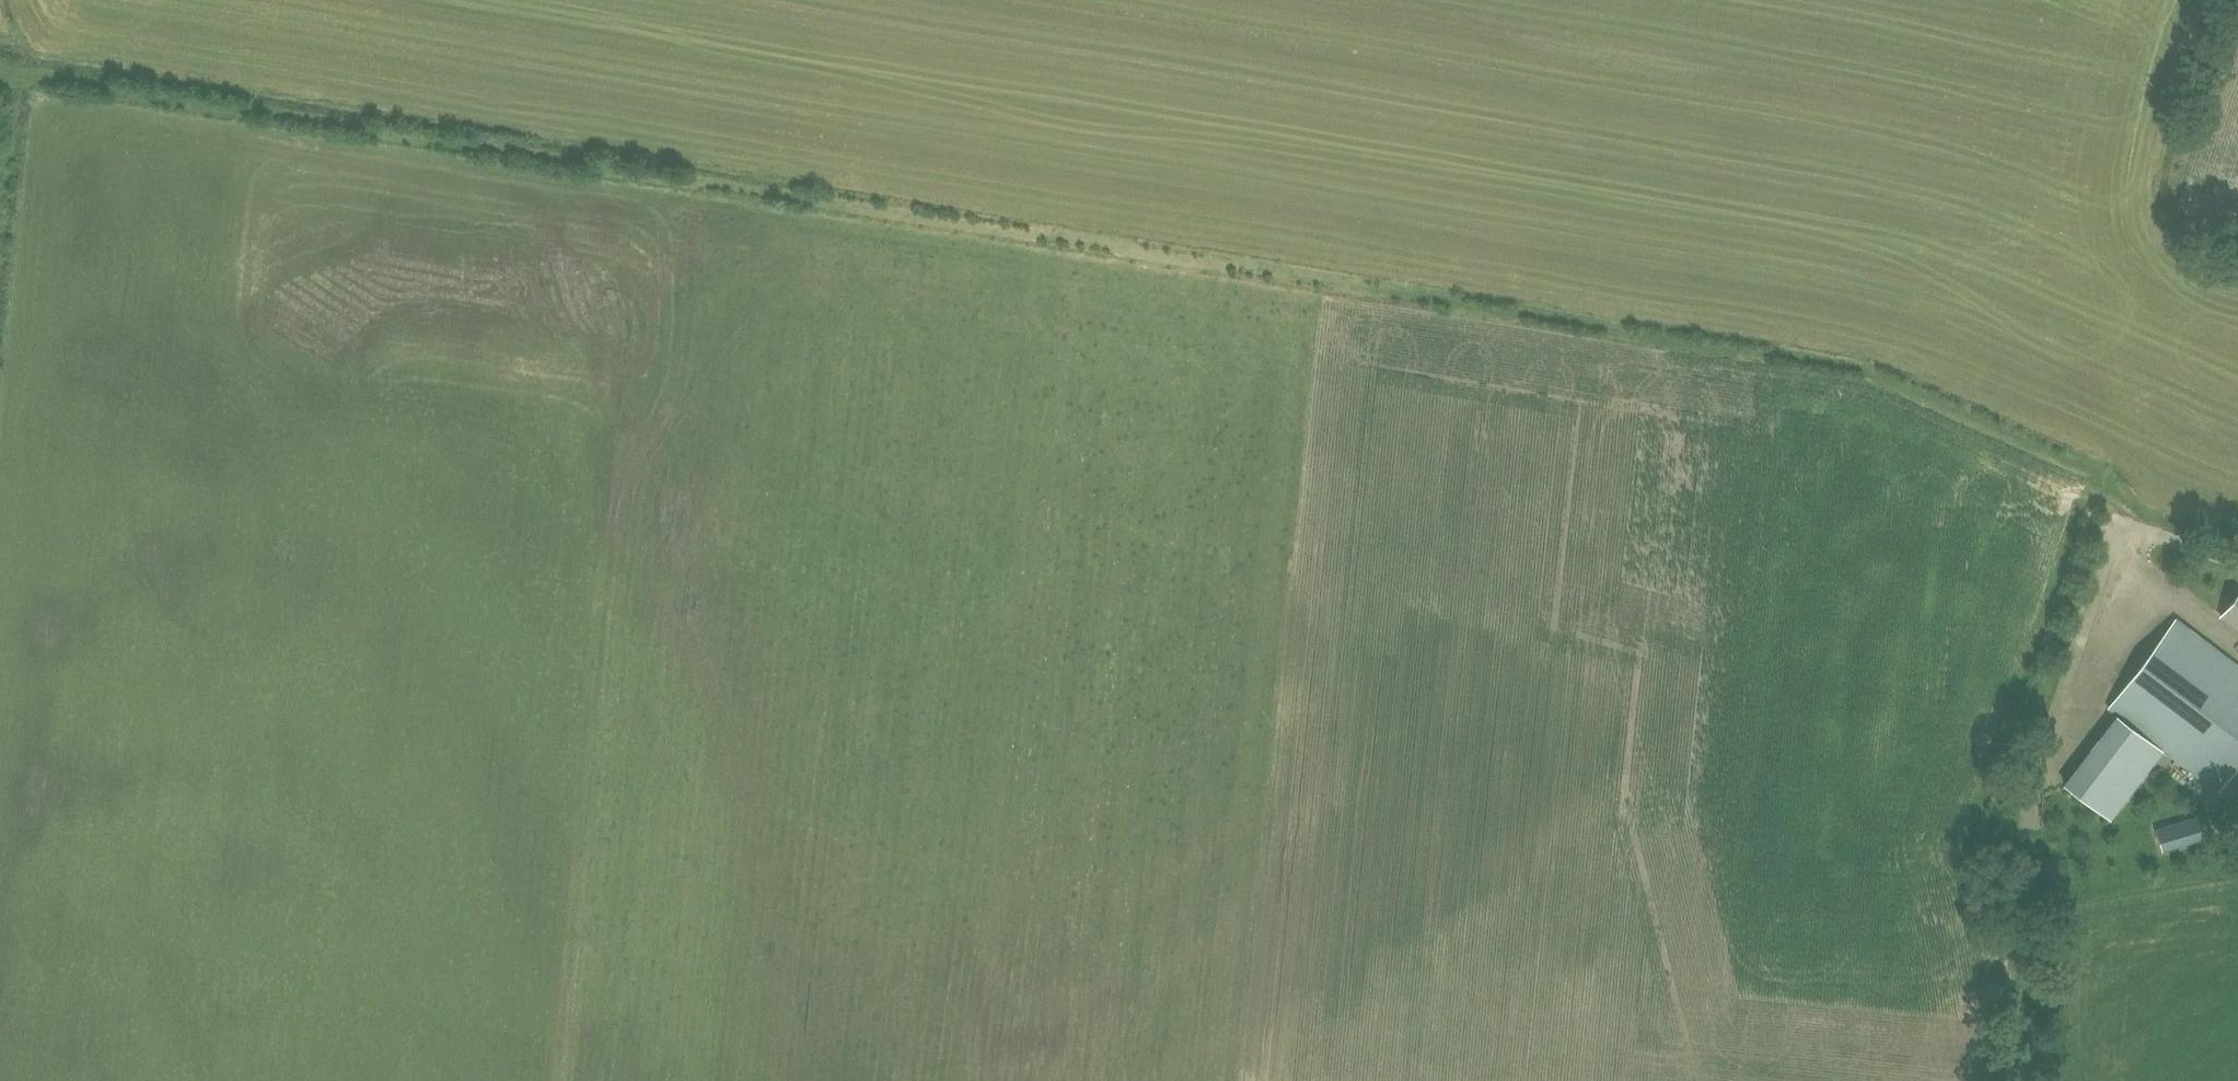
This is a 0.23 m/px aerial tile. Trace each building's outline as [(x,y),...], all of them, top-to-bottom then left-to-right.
[(2221,615),(2237,628),(2237,594),(2221,615)] [(2237,763),(2237,667),(2176,619),(2110,706),(2218,789),(2237,763)] [(2116,714),(2106,727),(2064,783),(2110,817),(2152,762),(2162,749),(2116,714)] [(2163,851),(2214,835),(2206,812),(2156,828),(2163,851)]
